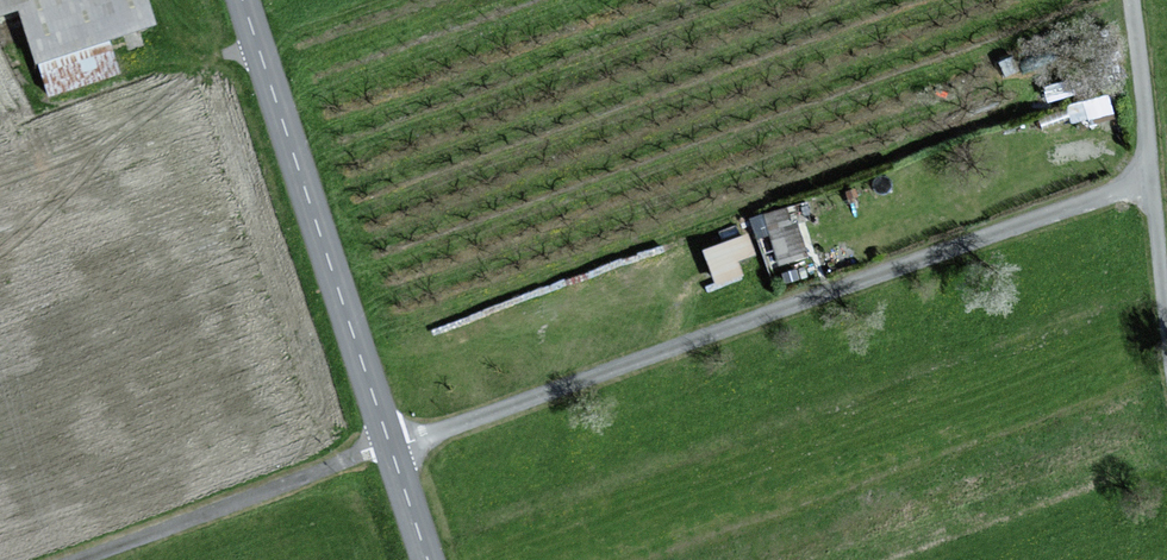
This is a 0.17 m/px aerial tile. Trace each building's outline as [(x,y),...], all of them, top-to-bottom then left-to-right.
[(23,4),(51,90),(115,69),(105,39),(155,23),(147,0),(0,0),(0,12),(23,4)] [(751,209),(761,261),(806,253),(796,201),(751,209)] [(742,271),(737,255),(754,250),(747,228),(702,243),(715,280),(742,271)]
